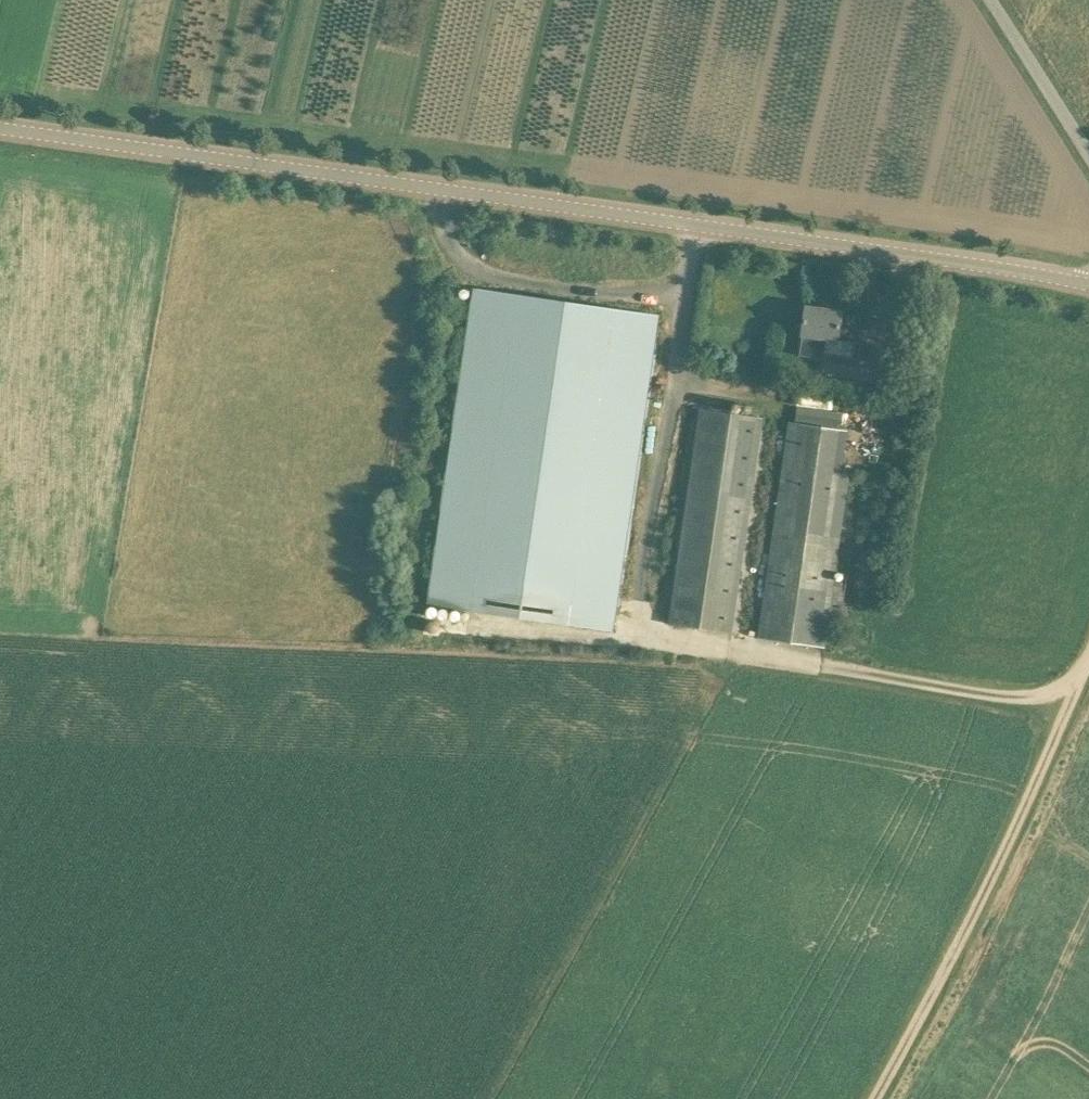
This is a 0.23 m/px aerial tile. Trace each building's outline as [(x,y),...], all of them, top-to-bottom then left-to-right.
[(843,310),(807,305),(800,355),(825,358),(825,354),(853,357),(855,342),(839,339),(843,310)] [(906,366),(894,363),(891,377),(903,380),(906,366)] [(796,420),(786,419),(760,637),(830,645),(851,474),(843,473),(850,411),(798,405),(796,420)] [(736,631),(763,414),(698,407),(672,623),(736,631)]
